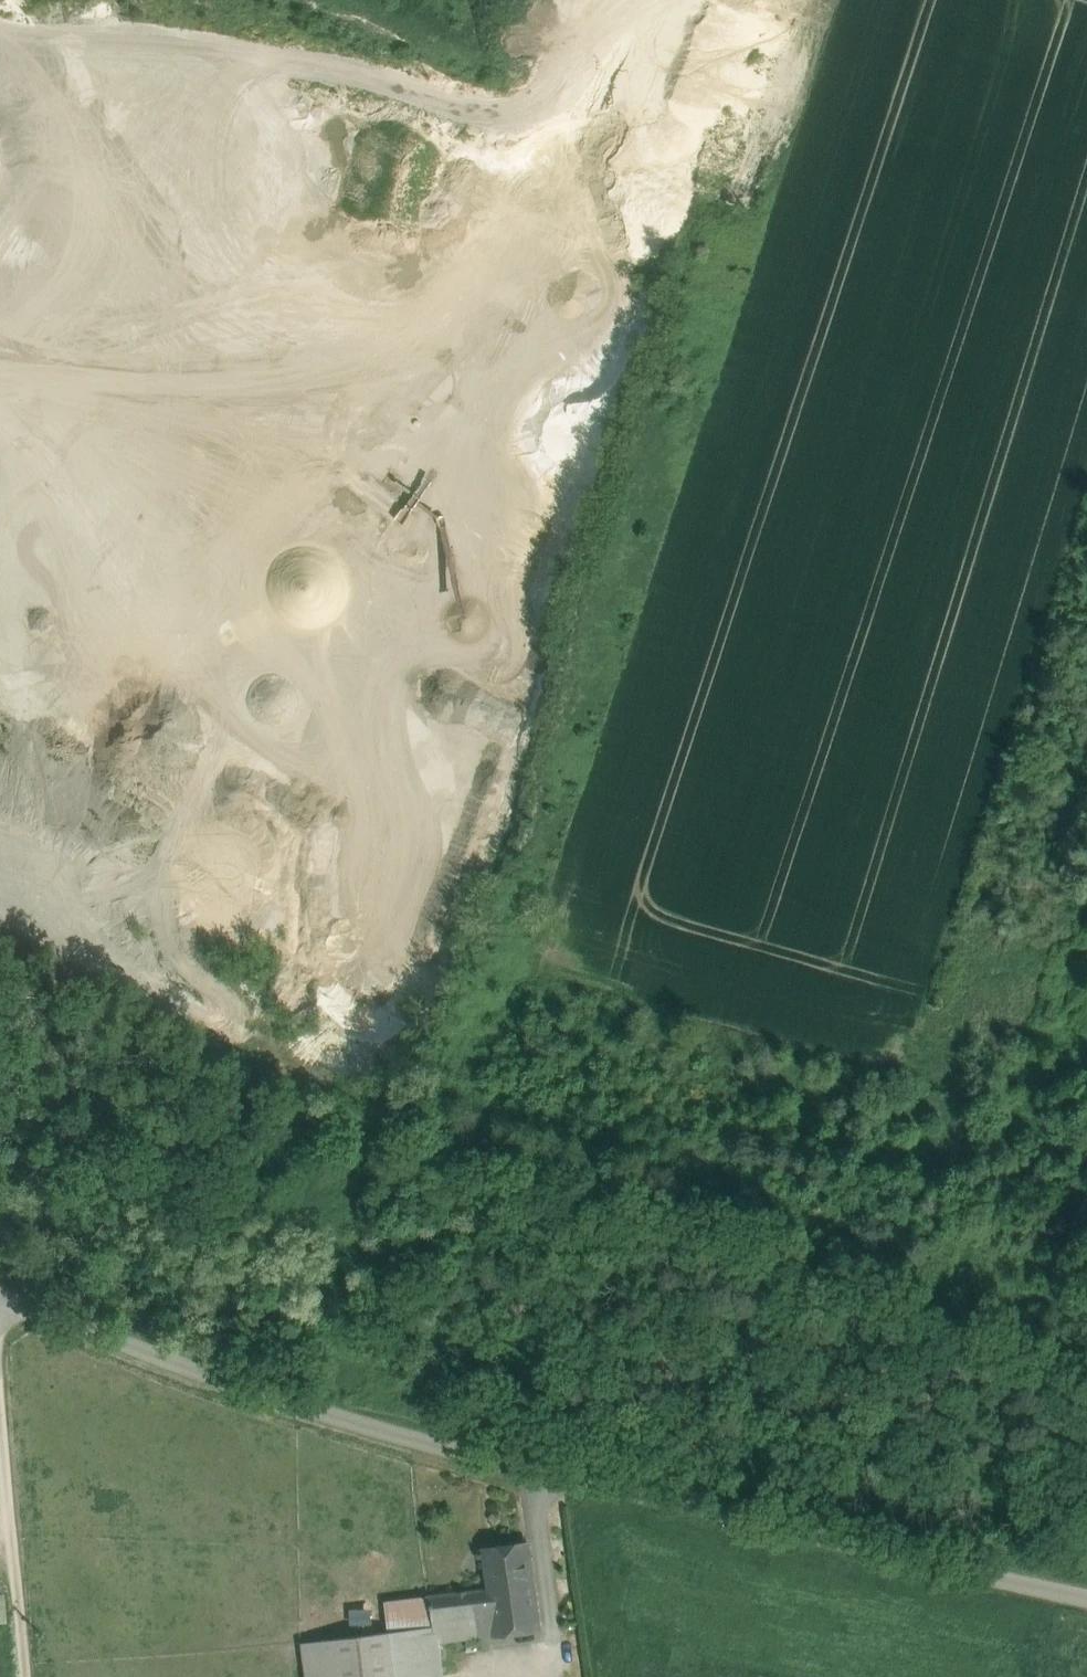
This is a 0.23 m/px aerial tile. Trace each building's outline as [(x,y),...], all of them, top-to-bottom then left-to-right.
[(427,1634),(526,1625),(517,1536),(472,1540),(476,1584),(381,1593),(384,1621),(294,1630),(298,1676),(431,1676),(427,1634)]
